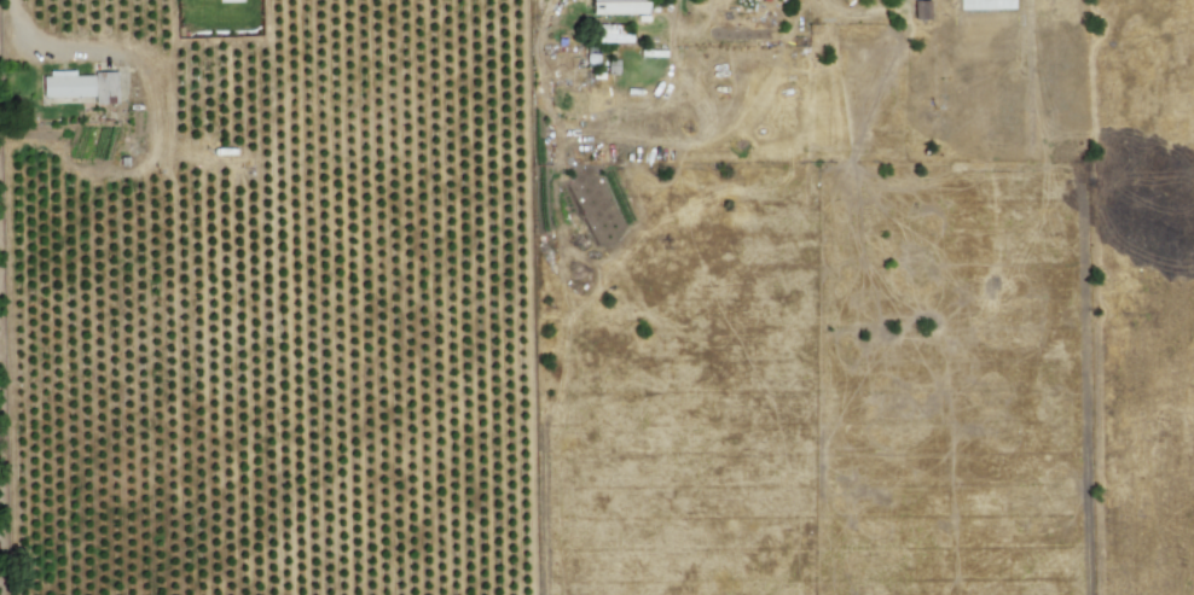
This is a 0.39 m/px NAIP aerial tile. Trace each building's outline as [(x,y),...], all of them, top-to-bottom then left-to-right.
[(646,0),(590,0),(590,15),(646,14),(646,0)] [(928,20),(928,1),(913,0),(913,20),(928,20)] [(115,73),(72,74),(72,72),(40,73),(41,98),(92,97),(93,105),(115,104),(115,73)]
